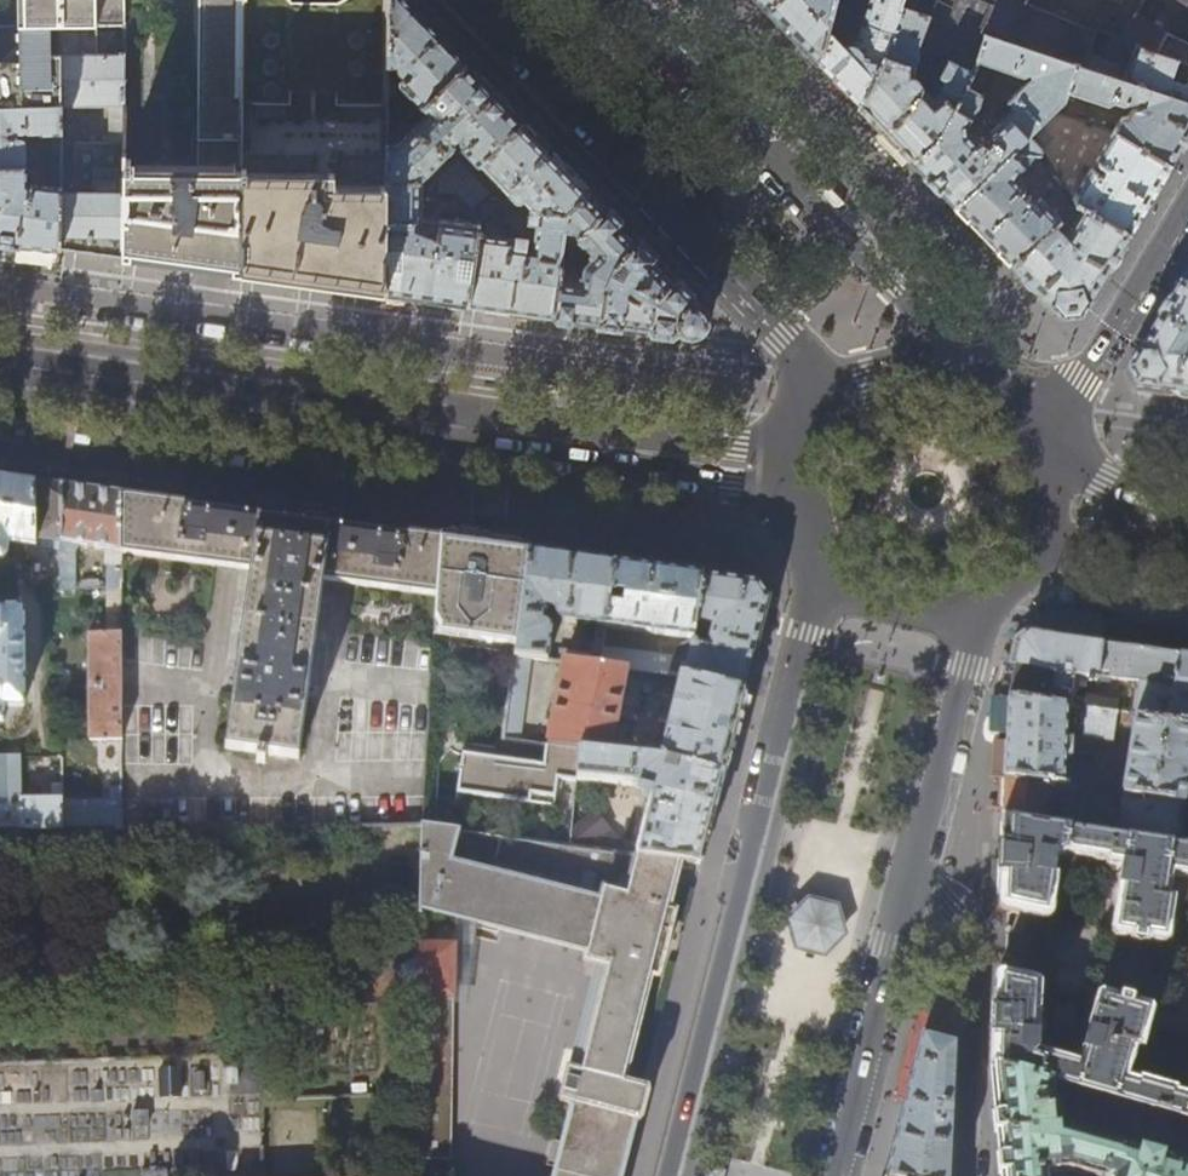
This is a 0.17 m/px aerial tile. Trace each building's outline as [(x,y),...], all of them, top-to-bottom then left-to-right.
[(26,27),(63,27),(100,27),(124,27),(124,0),(26,0),(26,27)] [(199,172),(131,170),(132,158),(124,158),(122,256),(131,257),(131,251),(186,258),(240,265),(240,264),(243,0),(203,0),(199,172)] [(240,264),(309,274),(386,284),(386,262),(386,239),(387,180),(387,146),(387,140),(387,124),(388,79),(388,65),(388,0),(343,0),(340,2),(293,2),(292,0),(243,0),(240,264)] [(405,0),(388,0),(388,65),(397,65),(399,73),(400,76),(404,79),(400,83),(401,87),(421,108),(422,106),(466,64),(447,44),(405,0)] [(788,29),(820,62),(829,28),(836,0),(760,0),(788,29)] [(858,37),(854,43),(845,45),(829,28),(820,62),(827,70),(851,95),(859,103),(883,54),(901,8),(929,17),(959,27),(985,35),(1075,65),(1085,68),(1097,32),(1028,4),(1030,0),(870,0),(858,37)] [(1028,4),(1097,32),(1097,31),(1122,40),(1136,14),(1144,0),(1125,0),(1123,3),(1115,0),(1030,0),(1028,4)] [(917,48),(929,17),(901,8),(883,54),(859,103),(885,130),(913,159),(937,137),(965,87),(970,79),(973,72),(950,59),(946,61),(938,77),(943,80),(936,93),(931,95),(925,90),(918,78),(919,76),(915,70),(920,57),(917,48)] [(1168,35),(1168,34),(1136,14),(1122,40),(1137,46),(1158,54),(1187,62),(1187,45),(1168,35)] [(63,27),(26,27),(18,27),(18,59),(15,62),(0,62),(0,107),(62,106),(63,27)] [(100,54),(100,27),(63,27),(62,106),(62,107),(110,106),(110,142),(79,141),(76,193),(61,193),(61,247),(88,251),(122,256),(124,158),(126,54),(100,54)] [(980,49),(985,35),(959,27),(956,39),(980,49)] [(985,35),(980,49),(976,61),(1023,77),(1028,73),(1032,77),(1007,101),(1015,109),(989,133),(990,139),(982,147),(984,151),(980,154),(975,149),(977,143),(968,134),(968,126),(980,107),(980,96),(965,87),(937,137),(913,159),(933,180),(956,204),(1027,135),(1040,122),(1052,110),(1062,101),(1066,91),(1075,65),(985,35)] [(1158,54),(1137,46),(1128,69),(1107,63),(1103,74),(1187,101),(1187,62),(1158,54)] [(498,97),(466,64),(422,106),(430,115),(398,146),(387,146),(387,180),(422,180),(454,149),(454,146),(451,142),(454,139),(458,138),(460,137),(461,143),(464,147),(463,150),(479,165),(481,163),(522,122),(498,97)] [(1085,68),(1075,65),(1066,91),(1109,106),(1115,102),(1124,106),(1139,102),(1143,105),(1142,108),(1133,109),(1129,116),(1122,118),(1114,132),(1170,165),(1186,137),(1187,134),(1187,101),(1103,74),(1085,68)] [(395,80),(388,79),(387,124),(396,125),(397,89),(395,87),(395,80)] [(62,106),(0,107),(0,239),(12,241),(61,247),(61,193),(61,189),(38,185),(33,189),(27,183),(27,143),(27,141),(24,138),(22,137),(19,138),(19,134),(40,133),(40,135),(53,134),(52,180),(62,180),(62,107),(62,106)] [(555,156),(522,122),(481,163),(512,195),(517,197),(520,195),(531,206),(530,207),(568,212),(589,191),(555,156)] [(1040,122),(1027,135),(1040,150),(1053,137),(1040,122)] [(1148,201),(1170,165),(1114,132),(1096,161),(1101,165),(1097,172),(1085,165),(1080,173),(1086,177),(1073,198),(1075,199),(1081,202),(1129,232),(1148,201)] [(1019,170),(1040,150),(1027,135),(956,204),(957,205),(978,226),(1011,261),(1039,234),(1040,236),(1053,224),(1059,218),(1041,199),(1043,197),(1035,189),(1024,199),(1019,193),(1025,187),(1015,177),(1019,170)] [(464,181),(471,172),(461,160),(441,181),(464,181)] [(490,192),(471,172),(464,181),(481,200),(490,192)] [(422,215),(422,180),(387,180),(386,239),(400,240),(399,264),(386,262),(386,284),(386,292),(423,297),(469,304),(473,273),(458,271),(462,247),(476,249),(478,233),(480,223),(422,215)] [(481,200),(464,181),(441,181),(439,192),(458,193),(472,208),(481,200)] [(642,247),(589,191),(568,212),(567,214),(563,238),(574,240),(592,259),(588,262),(585,266),(582,264),(577,269),(560,259),(553,315),(613,324),(693,336),(699,331),(704,325),(705,318),(705,312),(642,247)] [(481,214),(513,218),(514,205),(482,201),(481,214)] [(1102,277),(1129,232),(1081,202),(1078,206),(1083,209),(1068,233),(1063,228),(1060,231),(1053,224),(1040,236),(1039,234),(1011,261),(1036,287),(1063,314),(1081,312),(1102,277)] [(567,214),(568,212),(530,207),(528,222),(537,223),(533,248),(521,247),(522,240),(478,233),(476,249),(473,273),(469,304),(509,309),(523,311),(531,312),(553,315),(560,259),(561,256),(562,249),(563,238),(567,214)] [(569,250),(562,249),(561,256),(568,257),(569,250)] [(1179,289),(1187,295),(1187,275),(1179,289)] [(1179,289),(1156,328),(1128,375),(1136,391),(1187,398),(1187,295),(1179,289)] [(0,478),(0,562),(3,562),(7,559),(9,543),(36,547),(36,541),(62,545),(60,593),(74,592),(73,558),(81,548),(108,552),(106,569),(108,569),(108,638),(89,638),(88,745),(121,745),(122,555),(122,496),(122,493),(78,487),(33,480),(32,482),(4,479),(0,478)] [(157,501),(122,496),(122,555),(250,572),(227,752),(259,756),(258,765),(267,767),(268,757),(300,761),(323,582),(436,598),(438,573),(440,540),(349,527),(239,512),(157,501)] [(521,614),(529,552),(482,546),(440,540),(438,573),(436,598),(434,630),(518,640),(521,614)] [(570,558),(529,552),(521,614),(518,640),(516,657),(549,662),(554,633),(551,627),(545,622),(547,612),(557,613),(558,616),(560,620),(564,623),(598,628),(594,656),(567,652),(564,664),(602,669),(602,667),(604,648),(606,629),(614,564),(570,558)] [(651,569),(614,564),(606,629),(695,641),(697,624),(701,575),(651,569)] [(757,583),(701,575),(697,624),(715,630),(709,651),(696,647),(693,648),(685,679),(744,693),(755,650),(768,599),(757,583)] [(4,727),(4,712),(25,713),(24,615),(0,614),(0,727),(4,727)] [(1072,641),(1031,636),(1022,642),(1020,651),(1013,680),(1008,698),(1067,707),(1086,710),(1118,715),(1120,701),(1085,695),(1088,679),(1096,680),(1097,677),(1098,671),(1101,645),(1072,641)] [(1174,687),(1180,656),(1138,650),(1101,645),(1098,671),(1126,676),(1126,680),(1141,683),(1174,687)] [(676,657),(604,648),(602,667),(627,670),(671,676),(676,657)] [(1180,656),(1174,687),(1167,723),(1187,726),(1187,657),(1180,656)] [(627,670),(602,667),(602,669),(564,664),(547,747),(583,752),(609,755),(627,670)] [(732,740),(744,693),(685,679),(683,679),(670,727),(661,725),(656,739),(666,741),(661,761),(663,761),(666,762),(681,766),(723,776),(732,740)] [(1167,723),(1174,687),(1141,683),(1135,718),(1167,723)] [(1065,739),(1067,707),(1008,698),(1007,729),(1006,742),(1005,776),(1085,789),(1089,758),(1070,758),(1071,740),(1065,739)] [(1118,715),(1086,710),(1083,738),(1114,742),(1117,721),(1134,724),(1123,794),(1185,804),(1187,784),(1187,726),(1167,723),(1135,718),(1118,715)] [(1005,776),(1006,742),(996,742),(994,776),(1005,776)] [(555,808),(558,781),(579,784),(583,752),(547,747),(545,765),(464,755),(459,794),(555,808)] [(661,761),(609,755),(583,752),(579,784),(631,789),(654,794),(639,857),(680,863),(700,866),(711,824),(723,776),(681,766),(679,777),(664,774),(666,762),(663,761),(661,761)] [(0,764),(0,836),(120,836),(121,795),(110,795),(110,808),(61,808),(61,790),(51,790),(50,804),(21,805),(20,764),(0,764)] [(1087,789),(1085,789),(1005,776),(1004,799),(1003,813),(1081,825),(1084,800),(1104,804),(1105,791),(1101,791),(1087,789)] [(1178,847),(1185,804),(1123,794),(1117,838),(1178,847)] [(599,816),(574,835),(572,847),(624,855),(625,844),(599,840),(599,839),(611,830),(599,816)] [(1117,838),(1003,820),(1001,859),(999,907),(1001,910),(1004,912),(1045,920),(1048,919),(1051,918),(1052,915),(1059,876),(1054,876),(1056,857),(1067,854),(1107,861),(1107,864),(1121,867),(1110,930),(1168,938),(1173,893),(1167,892),(1170,875),(1187,878),(1187,849),(1178,847),(1117,838)] [(458,831),(422,826),(421,908),(589,952),(586,963),(608,968),(581,1071),(568,1067),(560,1102),(573,1105),(563,1144),(552,1141),(545,1166),(557,1170),(555,1175),(621,1175),(627,1154),(635,1123),(637,1123),(646,1089),(644,1088),(641,1087),(640,1089),(624,1083),(633,1049),(651,976),(657,978),(665,945),(674,912),(667,910),(680,863),(639,857),(637,857),(627,897),(604,891),(601,902),(449,864),(458,831)] [(504,850),(505,838),(486,835),(484,847),(504,850)] [(790,922),(798,947),(825,954),(843,934),(837,909),(810,902),(790,922)] [(419,959),(419,991),(416,1096),(415,1158),(450,1159),(453,1003),(454,998),(455,945),(420,945),(419,959)] [(400,983),(419,991),(419,959),(400,967),(400,983)] [(1178,1090),(1179,1087),(1141,1077),(1139,1080),(1129,1076),(1138,1046),(1143,1047),(1155,1006),(1100,990),(1080,1062),(1039,1050),(1041,986),(1041,983),(1039,981),(1003,973),(999,974),(996,977),(994,1020),(992,1064),(1058,1084),(1077,1089),(1103,1096),(1187,1120),(1187,1093),(1178,1090)] [(887,1175),(950,1175),(954,1094),(956,1043),(923,1035),(904,1109),(887,1175)] [(1058,1084),(992,1064),(996,1104),(1003,1175),(1187,1175),(1187,1163),(1058,1125),(1056,1094),(1058,1084)] [(1103,1096),(1077,1089),(1075,1097),(1100,1105),(1103,1096)]
